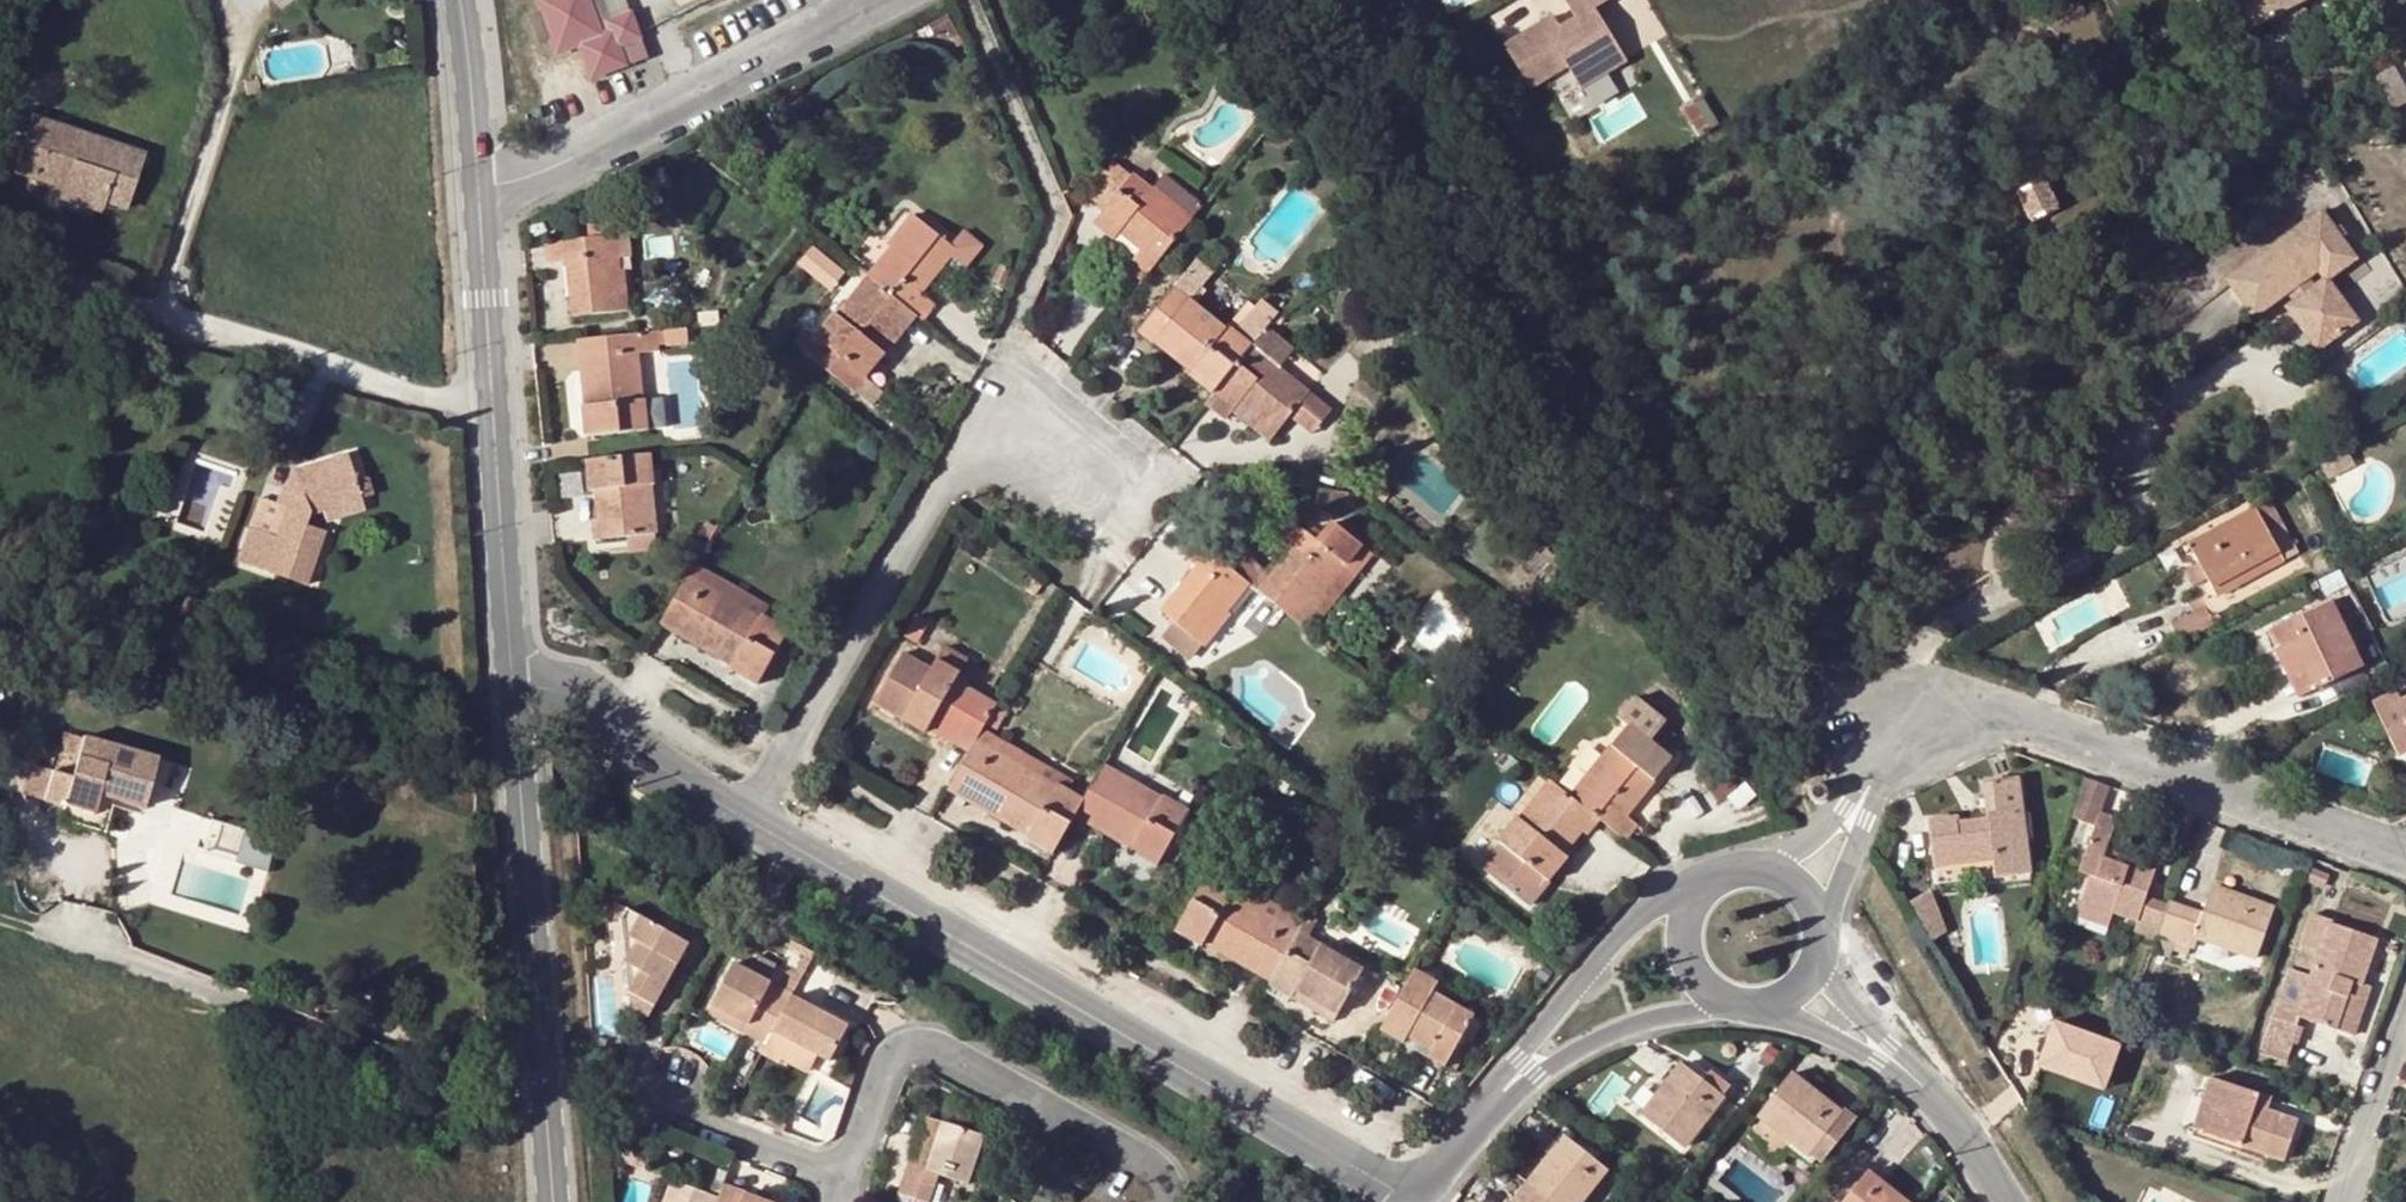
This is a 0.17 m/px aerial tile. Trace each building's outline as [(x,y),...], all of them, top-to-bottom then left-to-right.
[(540,11),(528,15),(537,44),(550,40),(555,53),(579,46),(591,77),(625,66),(618,45),(638,37),(631,15),(611,22),(613,32),(603,35),(597,17),(588,19),(583,3),(591,1),(590,0),(537,0),(540,11)] [(591,1),(583,3),(588,19),(597,17),(603,35),(613,32),(611,22),(602,0),(593,0),(591,1)] [(611,22),(631,15),(626,0),(602,0),(611,22)] [(1575,19),(1556,30),(1552,23),(1542,30),(1538,24),(1500,47),(1527,90),(1563,68),(1577,90),(1626,60),(1594,8),(1608,0),(1564,0),(1575,19)] [(2285,11),(2301,2),(2307,0),(2236,0),(2249,28),(2285,11)] [(2308,16),(2301,2),(2285,11),(2292,25),(2308,16)] [(1422,16),(1412,22),(1420,35),(1430,29),(1422,16)] [(1538,24),(1542,30),(1552,23),(1549,18),(1538,24)] [(645,59),(638,37),(618,45),(625,66),(645,59)] [(254,78),(240,80),(241,87),(255,85),(254,78)] [(88,145),(90,137),(32,118),(14,172),(35,179),(38,170),(64,180),(61,187),(59,194),(103,208),(105,202),(126,209),(143,155),(113,145),(111,153),(88,145)] [(113,145),(90,137),(88,145),(111,153),(113,145)] [(38,170),(35,179),(61,187),(64,180),(38,170)] [(1132,172),(1127,179),(1155,201),(1160,194),(1132,172)] [(2036,175),(2011,188),(2024,214),(2049,202),(2036,175)] [(1127,179),(1098,215),(1139,249),(1133,256),(1149,269),(1191,218),(1160,194),(1155,201),(1127,179)] [(2305,197),(2291,179),(2199,243),(2213,262),(2305,197)] [(2289,292),(2306,279),(2317,270),(2324,279),(2326,280),(2355,259),(2320,211),(2226,281),(2254,318),(2289,292)] [(890,248),(867,277),(915,315),(920,319),(933,303),(922,294),(935,278),(930,275),(938,263),(943,267),(956,250),(951,246),(914,215),(888,246),(890,248)] [(1098,215),(1091,222),(1133,256),(1139,249),(1098,215)] [(625,216),(588,220),(589,238),(545,242),(547,262),(565,261),(570,315),(625,310),(623,271),(618,272),(617,259),(629,258),(625,216)] [(964,229),(951,246),(956,250),(951,258),(966,269),(983,247),(983,245),(964,229)] [(1194,261),(1138,331),(1188,373),(1192,367),(1216,387),(1243,353),(1249,346),(1275,314),(1259,300),(1232,332),(1211,316),(1207,322),(1199,316),(1203,310),(1192,300),(1211,276),(1194,261)] [(852,391),(875,363),(864,355),(874,344),(879,347),(888,336),(893,341),(915,315),(867,277),(805,353),(852,391)] [(2326,280),(2324,279),(2313,288),(2306,279),(2289,292),(2296,300),(2286,308),(2317,351),(2357,322),(2326,280)] [(1211,316),(1203,310),(1199,316),(1207,322),(1211,316)] [(578,340),(584,393),(590,392),(594,435),(649,429),(640,354),(654,351),(652,331),(578,340)] [(875,363),(893,341),(888,336),(879,347),(874,344),(864,355),(875,363)] [(1249,346),(1243,353),(1262,370),(1270,362),(1249,346)] [(663,428),(654,351),(640,354),(649,429),(663,428)] [(1216,387),(1212,392),(1203,404),(1221,420),(1235,404),(1240,398),(1246,404),(1242,409),(1258,422),(1253,429),(1269,441),(1306,392),(1270,362),(1262,370),(1243,353),(1216,387)] [(1188,373),(1212,392),(1216,387),(1192,367),(1188,373)] [(1308,391),(1306,392),(1288,417),(1311,436),(1332,410),(1308,391)] [(584,436),(594,435),(590,392),(584,393),(585,404),(581,405),(584,436)] [(1235,404),(1242,409),(1246,404),(1240,398),(1235,404)] [(2355,467),(2347,451),(2320,465),(2327,480),(2355,467)] [(650,452),(600,459),(604,489),(594,490),(596,520),(591,521),(593,538),(655,533),(651,484),(653,483),(650,452)] [(291,472),(286,490),(293,492),(288,507),(277,537),(250,529),(238,561),(253,567),(303,584),(322,531),(306,525),(310,514),(322,510),(359,499),(346,455),(291,472)] [(589,491),(594,490),(604,489),(600,459),(585,460),(589,491)] [(293,492),(286,490),(281,489),(276,503),(288,507),(293,492)] [(1347,493),(1319,490),(1316,508),(1345,511),(1347,493)] [(362,510),(359,499),(322,510),(326,522),(362,510)] [(1535,506),(1522,515),(1533,532),(1547,523),(1535,506)] [(2197,538),(2187,543),(2205,577),(2217,596),(2297,551),(2282,525),(2268,534),(2253,507),(2197,538)] [(1293,547),(1257,591),(1289,617),(1300,626),(1325,597),(1322,595),(1362,546),(1333,522),(1318,541),(1292,521),(1279,536),(1293,547)] [(2205,577),(2187,543),(2197,538),(2192,530),(2174,541),(2187,565),(2181,568),(2192,586),(2205,577)] [(1194,567),(1160,611),(1173,622),(1203,646),(1229,615),(1225,612),(1248,584),(1193,541),(1181,556),(1194,567)] [(1325,597),(1300,626),(1308,632),(1372,554),(1362,546),(1322,595),(1325,597)] [(253,567),(238,561),(235,570),(250,576),(253,567)] [(693,566),(687,577),(761,618),(761,616),(765,608),(693,566)] [(661,623),(714,654),(719,648),(762,673),(787,632),(761,616),(761,618),(687,577),(661,623)] [(2271,628),(2279,644),(2292,639),(2315,688),(2362,666),(2330,599),(2271,628)] [(2215,625),(2204,606),(2169,623),(2180,642),(2215,625)] [(917,614),(903,636),(914,643),(928,621),(917,614)] [(1203,646),(1173,622),(1160,638),(1190,662),(1203,646)] [(2298,696),(2315,688),(2292,639),(2279,644),(2274,646),(2298,696)] [(945,646),(934,664),(957,677),(967,659),(945,646)] [(756,683),(762,673),(719,648),(714,654),(734,664),(731,668),(756,683)] [(900,720),(904,714),(928,728),(932,720),(956,735),(952,741),(970,751),(977,740),(983,730),(996,705),(954,682),(957,677),(934,664),(931,669),(903,652),(873,704),(900,720)] [(2405,769),(2405,695),(2397,699),(2393,692),(2372,703),(2403,770),(2405,769)] [(1628,723),(1569,797),(1597,821),(1631,846),(1642,832),(1625,817),(1671,758),(1650,741),(1664,722),(1635,698),(1620,716),(1628,723)] [(904,714),(900,720),(925,734),(928,728),(904,714)] [(928,728),(952,741),(956,735),(932,720),(928,728)] [(1069,780),(983,730),(977,740),(1063,790),(1069,780)] [(83,738),(65,733),(59,753),(77,758),(83,738)] [(98,795),(113,799),(144,807),(158,760),(83,738),(77,758),(59,753),(44,804),(62,811),(64,806),(92,814),(98,795)] [(1063,790),(977,740),(970,751),(947,791),(1027,836),(1031,831),(1057,846),(1075,814),(1083,802),(1063,790)] [(1110,754),(1103,765),(1168,804),(1175,792),(1110,754)] [(1103,765),(1083,802),(1075,814),(1132,847),(1135,843),(1162,859),(1160,863),(1172,870),(1200,823),(1168,804),(1103,765)] [(2110,787),(2085,778),(2070,818),(2093,827),(2098,813),(2100,814),(2110,787)] [(1959,818),(1930,822),(1936,864),(1990,858),(1992,874),(2027,870),(2016,779),(1993,783),(1998,811),(1988,813),(1989,820),(1959,824),(1959,818)] [(1547,881),(1541,875),(1561,852),(1563,854),(1581,832),(1585,834),(1597,821),(1569,797),(1548,780),(1497,840),(1479,826),(1459,850),(1530,907),(1550,883),(1547,881)] [(1985,784),(1988,813),(1998,811),(1993,783),(1985,784)] [(104,833),(113,799),(98,795),(92,814),(64,806),(62,811),(59,820),(104,833)] [(2089,875),(2077,906),(2110,919),(2112,912),(2134,920),(2130,929),(2155,937),(2157,934),(2167,902),(2144,894),(2155,866),(2115,851),(2112,861),(2101,856),(2114,819),(2100,814),(2098,813),(2093,827),(2077,870),(2089,875)] [(1053,855),(1057,846),(1031,831),(1027,836),(1027,839),(1053,855)] [(1157,867),(1160,863),(1162,859),(1135,843),(1132,847),(1131,852),(1157,867)] [(1567,857),(1563,854),(1561,852),(1541,875),(1547,881),(1567,857)] [(1200,946),(1203,942),(1206,937),(1223,947),(1220,952),(1272,981),(1299,932),(1305,923),(1237,883),(1231,894),(1205,880),(1175,931),(1200,946)] [(2201,914),(2167,902),(2157,934),(2172,939),(2169,947),(2187,953),(2194,936),(2256,956),(2272,908),(2211,887),(2201,914)] [(1947,931),(1930,889),(1907,903),(1931,942),(1947,931)] [(2107,928),(2110,919),(2077,906),(2074,914),(2107,928)] [(628,910),(621,922),(626,963),(629,992),(631,1010),(649,1018),(690,945),(628,910)] [(2331,920),(2310,913),(2298,947),(2301,948),(2318,953),(2327,923),(2330,924),(2331,920)] [(2327,923),(2318,953),(2310,977),(2293,971),(2288,969),(2272,1017),(2296,1026),(2299,1017),(2337,1030),(2353,981),(2359,983),(2374,939),(2330,924),(2327,923)] [(1362,969),(1299,932),(1272,981),(1269,985),(1290,997),(1295,991),(1320,1005),(1314,1013),(1331,1022),(1362,969)] [(1203,942),(1220,952),(1223,947),(1206,937),(1203,942)] [(2301,948),(2293,971),(2310,977),(2318,953),(2301,948)] [(782,983),(733,957),(710,999),(746,1019),(742,1028),(762,1039),(788,989),(789,987),(796,973),(793,971),(790,971),(788,972),(785,976),(782,983)] [(763,959),(758,970),(771,977),(777,966),(763,959)] [(1415,970),(1412,974),(1434,986),(1437,982),(1415,970)] [(1412,974),(1384,1023),(1406,1036),(1431,1050),(1427,1056),(1444,1066),(1472,1014),(1432,991),(1434,986),(1412,974)] [(2368,986),(2359,983),(2353,981),(2337,1030),(2351,1035),(2368,986)] [(762,1039),(758,1047),(779,1058),(790,1035),(829,1056),(848,1019),(788,989),(762,1039)] [(746,1019),(710,999),(705,1007),(742,1028),(746,1019)] [(2114,1041),(2044,1015),(2026,1063),(2096,1089),(2114,1041)] [(2288,1049),(2296,1026),(2272,1017),(2262,1040),(2288,1049)] [(1384,1023),(1380,1030),(1403,1043),(1406,1036),(1384,1023)] [(1682,1066),(1642,1116),(1682,1148),(1722,1097),(1682,1066)] [(1790,1075),(1758,1115),(1763,1118),(1791,1142),(1808,1155),(1820,1165),(1858,1118),(1845,1108),(1840,1114),(1790,1075)] [(2209,1078),(2201,1100),(2213,1105),(2203,1132),(2284,1160),(2296,1121),(2266,1110),(2254,1107),(2258,1095),(2209,1078)] [(2270,1099),(2258,1095),(2254,1107),(2266,1110),(2270,1099)] [(2191,1127),(2203,1132),(2213,1105),(2201,1100),(2191,1127)] [(924,1108),(906,1164),(937,1174),(940,1168),(927,1163),(942,1114),(924,1108)] [(985,1128),(942,1114),(927,1163),(940,1168),(968,1176),(985,1128)] [(1780,1154),(1791,1142),(1763,1118),(1752,1131),(1780,1154)] [(1528,1183),(1552,1201),(1579,1201),(1605,1170),(1565,1138),(1528,1183)] [(653,1159),(633,1152),(628,1165),(647,1172),(653,1159)] [(937,1174),(906,1164),(899,1187),(930,1197),(937,1174)] [(1867,1173),(1843,1201),(1902,1201),(1867,1173)] [(714,1194),(670,1177),(662,1201),(712,1201),(714,1194)] [(719,1180),(714,1194),(712,1201),(778,1201),(719,1180)] [(1528,1183),(1513,1201),(1552,1201),(1528,1183)]
